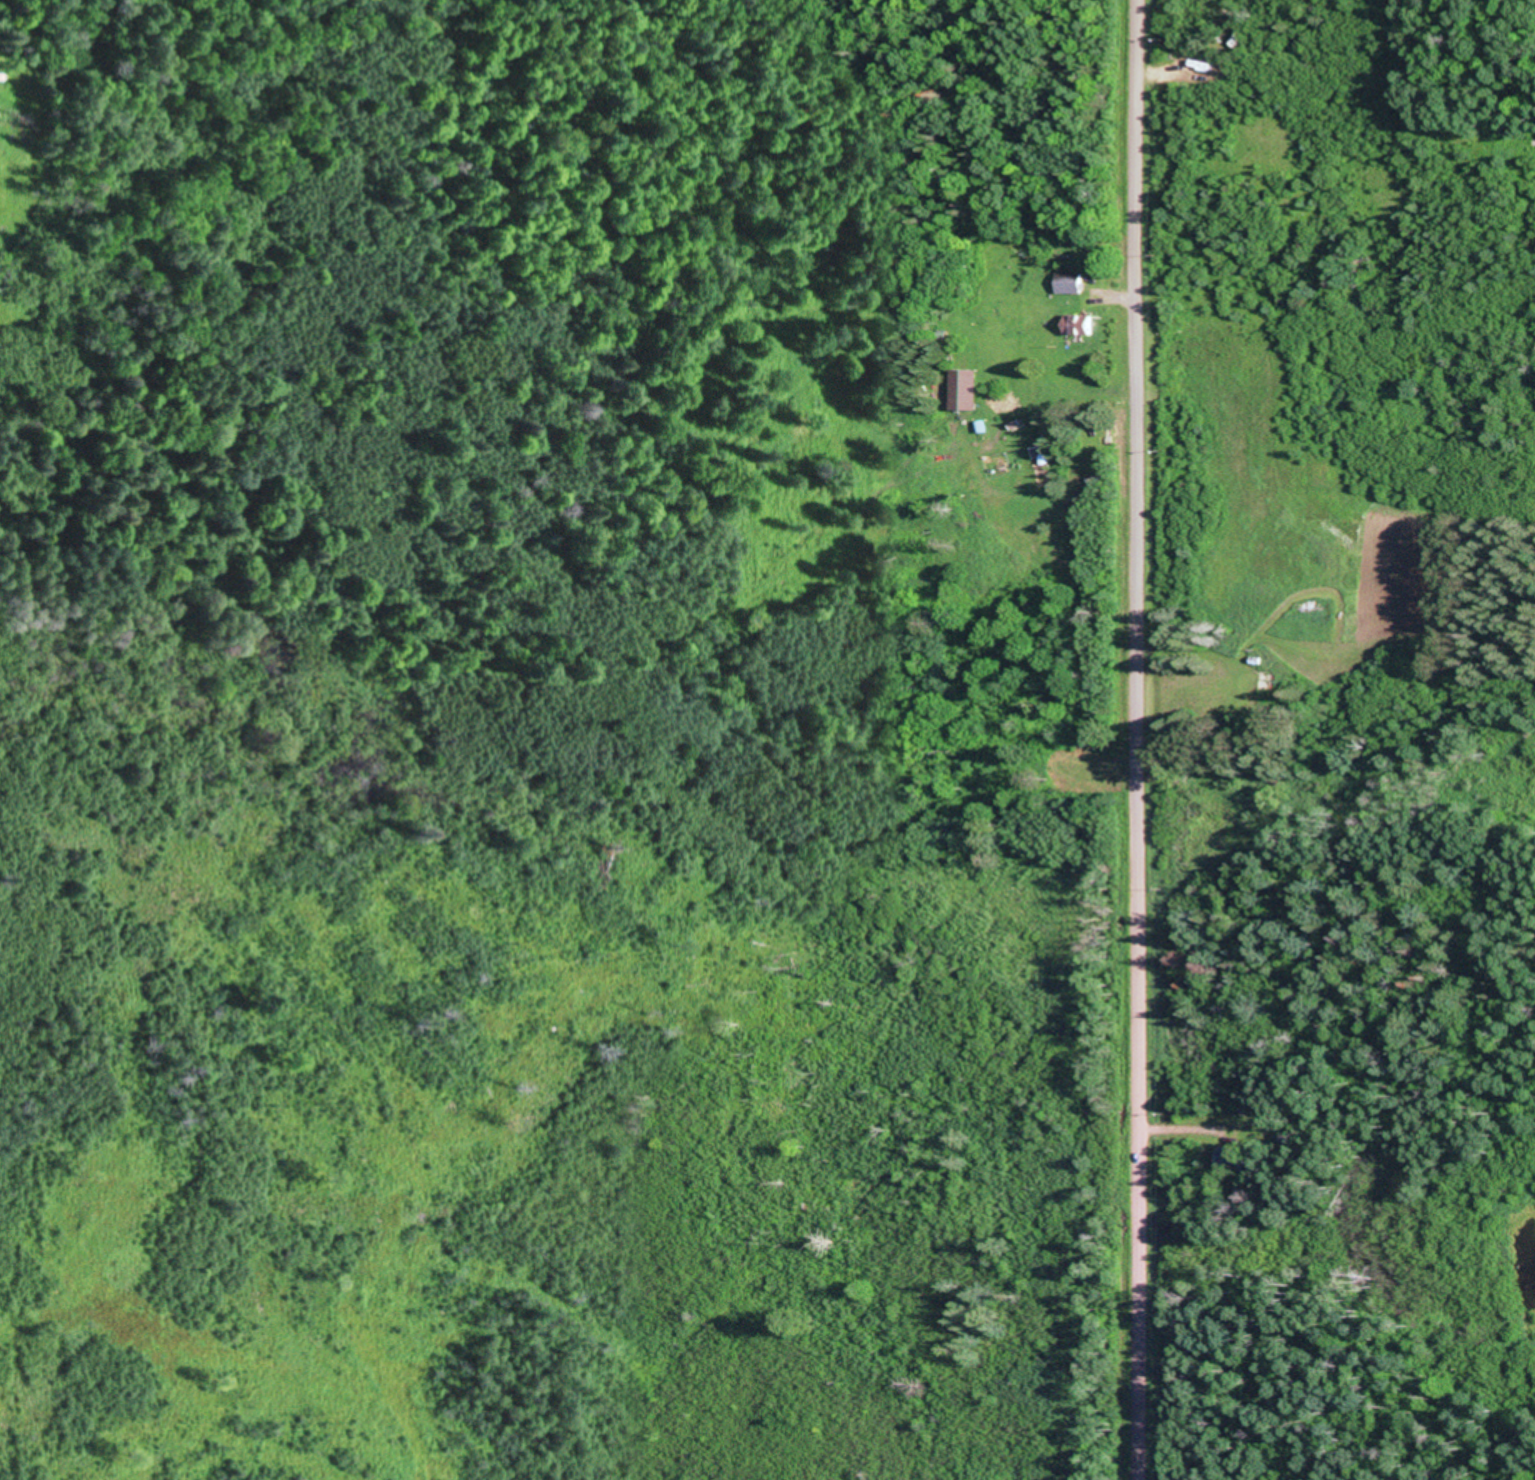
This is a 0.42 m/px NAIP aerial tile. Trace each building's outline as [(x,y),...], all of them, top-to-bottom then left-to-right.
[(1089,272),(1064,272),(1064,291),(1089,291),(1089,272)] [(1071,314),(1071,334),(1099,334),(1099,314),(1071,314)] [(956,368),(956,410),(983,410),(983,368),(956,368)] [(1261,689),(1279,690),(1279,679),(1261,678),(1261,689)]
